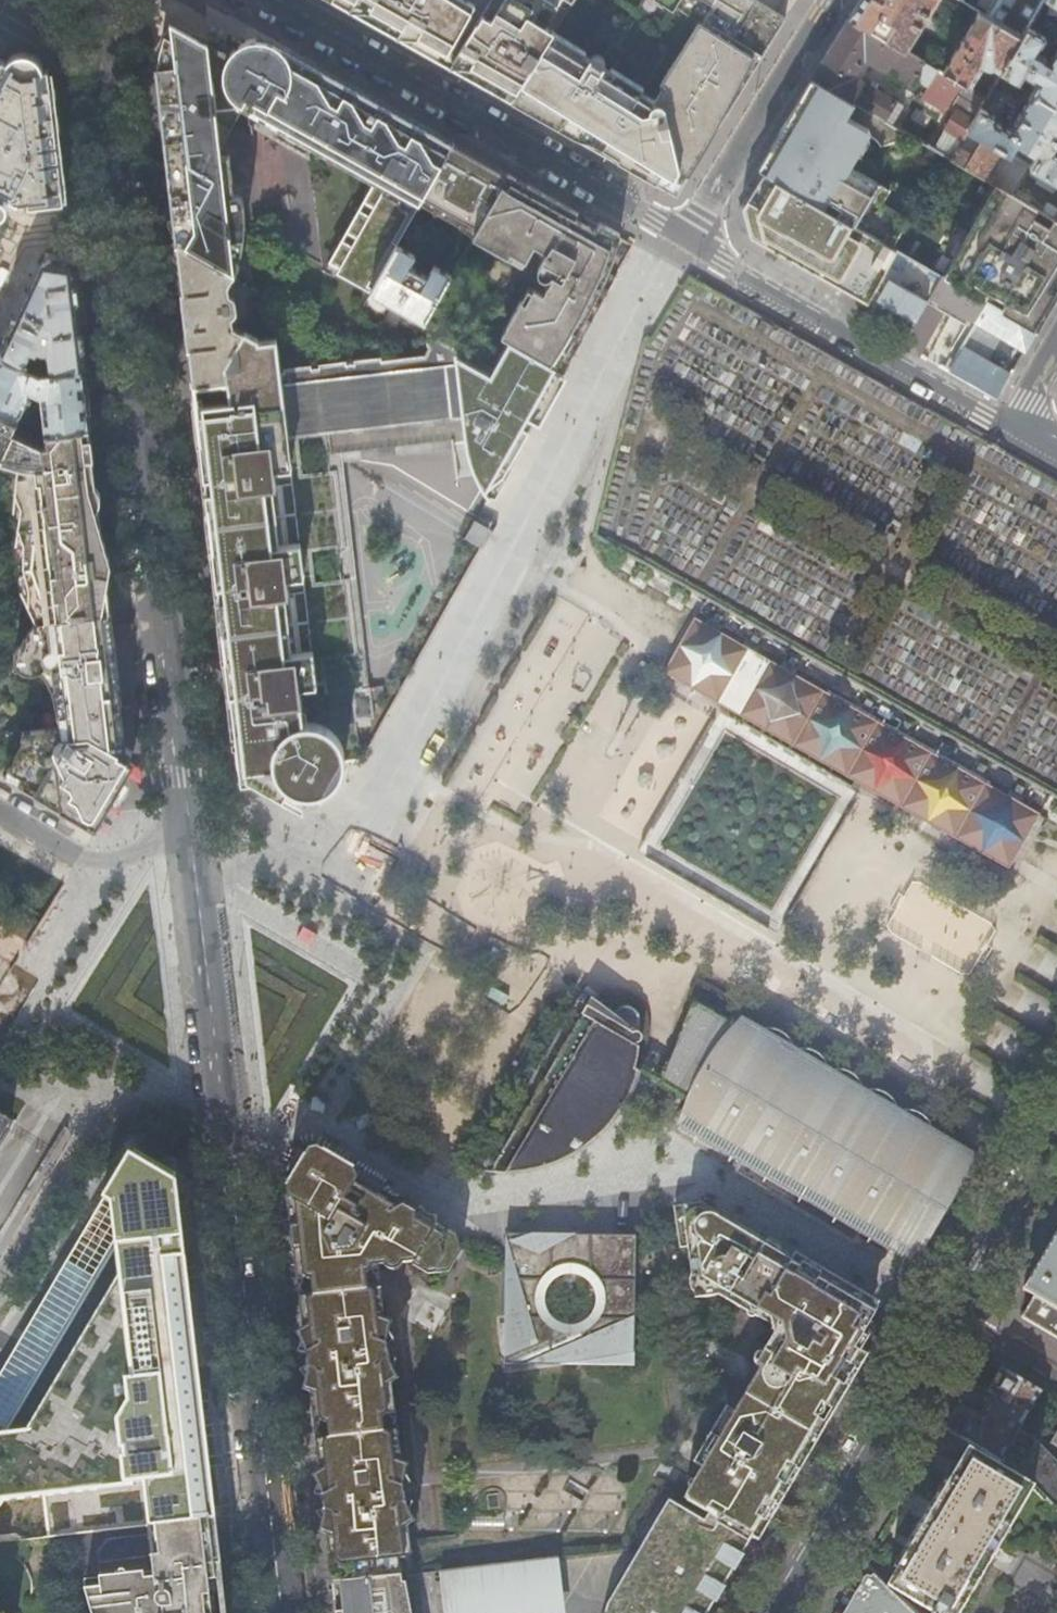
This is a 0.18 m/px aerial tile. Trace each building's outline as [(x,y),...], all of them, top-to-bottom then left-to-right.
[(373,13),(428,44),(453,0),(350,0),(373,13)] [(494,4),(488,0),(452,58),(469,67),(516,93),(554,32),(573,0),(497,0),(494,4)] [(699,22),(660,86),(661,88),(654,100),(640,92),(643,87),(613,68),(609,71),(603,67),(603,61),(599,58),(595,57),(590,60),(583,55),(585,51),(554,32),(516,93),(546,109),(543,118),(614,158),(658,182),(669,166),(673,168),(680,167),(690,154),(697,159),(699,157),(707,143),(703,139),(727,98),(749,63),(755,54),(760,58),(772,40),(786,17),(765,4),(759,0),(662,0),(659,4),(672,11),(676,8),(699,22)] [(849,17),(906,49),(937,0),(859,0),(849,17)] [(986,0),(959,0),(980,12),(986,15),(989,9),(984,5),(986,0)] [(1000,23),(1023,36),(1028,27),(1045,0),(1014,0),(1000,23)] [(1003,72),(1023,36),(1000,23),(986,15),(980,12),(944,71),(970,87),(984,64),(991,68),(996,67),(1003,72)] [(891,124),(902,104),(853,75),(865,56),(881,66),(882,67),(878,72),(883,75),(888,70),(910,83),(912,79),(924,86),(925,88),(921,96),(940,108),(942,109),(944,105),(954,105),(957,110),(934,147),(952,159),(970,129),(982,108),(987,98),(970,87),(944,71),(906,49),(849,17),(833,43),(812,78),(891,124)] [(327,267),(369,291),(453,142),(410,119),(361,92),(306,62),(286,51),(284,54),(278,47),(273,44),(257,40),(253,40),(241,43),(243,44),(242,46),(233,40),(234,48),(214,37),(209,46),(208,41),(171,20),(162,39),(157,71),(174,232),(175,239),(232,271),(233,270),(232,269),(241,248),(244,230),(242,187),(232,181),(223,177),(220,155),(215,109),(234,107),(235,112),(236,113),(240,114),(244,114),(246,112),(248,108),(249,113),(373,184),(327,267)] [(1056,51),(1048,66),(1044,64),(1044,62),(1045,58),(1037,52),(1045,37),(1028,27),(1023,36),(1003,72),(1002,73),(1019,83),(1024,75),(1032,80),(1035,76),(1040,79),(1033,94),(1053,105),(1049,114),(1056,119),(1056,52),(1056,51)] [(4,210),(4,203),(1,198),(4,194),(16,201),(27,201),(28,204),(42,203),(61,201),(59,183),(55,145),(48,89),(46,70),(42,70),(37,62),(30,57),(18,56),(12,58),(7,60),(3,67),(0,67),(0,214),(4,210)] [(881,203),(888,188),(846,165),(866,132),(874,137),(880,145),(902,141),(906,134),(891,124),(812,78),(787,120),(757,171),(827,211),(831,206),(835,208),(839,211),(837,217),(846,221),(890,247),(892,247),(909,218),(881,203)] [(1053,105),(1033,94),(1011,131),(997,123),(995,115),(982,108),(970,129),(1032,164),(1036,167),(1042,170),(1056,179),(1056,152),(1054,150),(1056,145),(1056,119),(1049,114),(1048,113),(1053,105)] [(1013,195),(1032,164),(970,129),(952,159),(1002,189),(1013,195)] [(461,176),(479,186),(428,275),(408,265),(408,264),(413,253),(397,244),(370,291),(422,321),(435,298),(508,174),(482,159),(453,142),(405,228),(422,238),(433,219),(434,218),(437,219),(461,176)] [(230,154),(220,155),(223,177),(232,181),(230,154)] [(1042,170),(1036,167),(1032,175),(1036,179),(1042,170)] [(818,272),(846,221),(837,217),(827,211),(757,171),(754,170),(750,177),(746,184),(751,187),(740,204),(747,233),(774,248),(818,272)] [(507,323),(511,325),(505,337),(508,340),(561,370),(581,335),(609,284),(611,279),(613,276),(613,274),(606,271),(609,263),(613,252),(617,235),(606,229),(602,226),(601,226),(598,232),(575,219),(578,213),(557,202),(508,174),(435,298),(499,334),(507,323)] [(985,204),(944,276),(988,301),(1035,329),(1056,293),(1056,222),(1055,220),(1049,229),(1032,219),(1031,218),(1036,209),(1013,195),(1002,189),(991,207),(985,204)] [(1048,202),(1042,211),(1055,220),(1056,222),(1056,208),(1048,202)] [(892,247),(890,247),(846,221),(818,272),(840,285),(865,299),(868,300),(896,250),(892,247)] [(1,239),(3,238),(8,241),(13,233),(0,225),(0,240),(1,239)] [(226,282),(232,271),(175,239),(176,244),(181,293),(184,310),(188,347),(193,383),(225,379),(223,356),(239,328),(231,323),(230,320),(229,314),(234,311),(234,307),(232,295),(227,291),(226,282)] [(911,325),(941,274),(896,250),(868,300),(889,312),(911,325)] [(69,268),(43,263),(0,354),(0,355),(38,372),(81,368),(75,315),(69,268)] [(944,276),(941,274),(911,325),(901,344),(916,353),(946,305),(962,313),(962,314),(943,350),(950,355),(943,368),(949,371),(963,346),(974,328),(988,301),(944,276)] [(252,306),(255,301),(249,297),(246,303),(252,306)] [(1024,349),(1035,329),(988,301),(974,328),(994,339),(999,335),(1024,349)] [(499,334),(505,337),(511,325),(507,323),(499,334)] [(273,368),(270,336),(255,337),(239,328),(223,356),(225,379),(230,422),(236,421),(238,439),(200,443),(200,440),(199,440),(204,486),(213,563),(219,618),(227,680),(233,734),(235,734),(236,739),(238,754),(240,778),(253,776),(314,811),(321,799),(326,791),(335,782),(340,774),(344,766),(345,757),(344,752),(342,743),(334,733),(318,724),(304,722),(299,686),(324,683),(326,693),(327,693),(323,661),(346,657),(338,582),(316,585),(314,583),(311,553),(335,549),(326,473),(302,474),(299,435),(451,417),(453,436),(463,435),(466,436),(475,468),(483,486),(492,498),(503,476),(511,463),(507,459),(525,427),(519,424),(522,418),(525,413),(534,418),(540,407),(561,370),(508,340),(492,368),(489,374),(476,366),(465,360),(463,360),(461,354),(466,352),(435,334),(429,334),(426,337),(425,341),(428,346),(422,356),(375,360),(375,357),(347,359),(347,363),(340,363),(339,360),(313,362),(313,365),(305,366),(304,363),(277,365),(277,369),(273,368)] [(996,398),(1010,374),(963,346),(949,371),(996,398)] [(81,368),(38,372),(0,355),(0,413),(16,421),(29,395),(35,398),(42,399),(45,431),(87,427),(83,391),(81,368)] [(476,366),(489,374),(492,368),(479,360),(476,366)] [(87,427),(45,431),(46,441),(37,443),(13,431),(16,421),(0,413),(0,460),(16,465),(14,492),(20,504),(20,526),(25,539),(23,565),(30,584),(29,604),(36,619),(109,611),(103,559),(91,459),(87,427)] [(343,549),(346,549),(336,471),(336,469),(334,469),(333,472),(326,473),(335,549),(342,548),(343,549)] [(349,580),(347,579),(345,581),(338,582),(346,657),(356,656),(357,658),(359,658),(349,580)] [(546,594),(456,791),(525,823),(615,625),(546,594)] [(109,611),(36,619),(17,646),(14,653),(16,663),(20,668),(25,671),(36,671),(44,664),(51,671),(57,722),(20,728),(21,737),(17,743),(3,735),(0,740),(0,771),(77,817),(94,827),(112,796),(128,771),(113,644),(109,611)] [(1035,820),(688,624),(658,677),(665,681),(1005,872),(1035,820)] [(646,803),(630,826),(642,834),(658,812),(646,803)] [(894,937),(972,969),(992,920),(914,888),(894,937)] [(612,1017),(581,993),(477,1170),(491,1172),(524,1171),(550,1164),(573,1154),(590,1142),(608,1124),(639,1081),(642,1075),(639,1073),(640,1038),(637,1018),(631,1010),(626,1007),(620,1008),(612,1017)] [(943,1151),(949,1142),(740,1020),(734,1030),(693,1006),(671,1076),(670,1078),(664,1075),(659,1088),(691,1107),(676,1131),(746,1172),(747,1174),(745,1179),(846,1238),(850,1232),(884,1252),(901,1222),(917,1231),(916,1235),(928,1241),(971,1167),(943,1151)] [(7,1115),(0,1111),(0,1144),(9,1128),(2,1124),(7,1115)] [(436,1269),(455,1237),(312,1153),(308,1155),(287,1193),(289,1216),(295,1265),(310,1269),(383,1260),(386,1266),(393,1267),(398,1262),(409,1261),(427,1271),(432,1271),(436,1269)] [(214,1518),(175,1183),(130,1155),(119,1175),(116,1190),(115,1201),(113,1202),(123,1293),(113,1291),(100,1291),(91,1219),(70,1256),(23,1338),(0,1378),(0,1508),(5,1500),(7,1497),(12,1497),(48,1493),(52,1535),(147,1526),(214,1518)] [(799,1267),(800,1263),(776,1249),(773,1253),(726,1226),(722,1223),(723,1218),(699,1203),(673,1207),(678,1246),(685,1247),(688,1270),(693,1274),(689,1279),(691,1292),(696,1295),(717,1293),(737,1305),(745,1304),(758,1312),(766,1317),(773,1336),(757,1364),(768,1372),(757,1390),(811,1421),(814,1417),(819,1419),(826,1415),(831,1407),(844,1385),(840,1382),(841,1380),(848,1378),(849,1375),(848,1368),(850,1366),(854,1368),(862,1353),(859,1351),(859,1350),(868,1335),(869,1333),(871,1333),(876,1325),(853,1313),(856,1308),(859,1310),(863,1300),(819,1274),(816,1278),(812,1270),(807,1268),(800,1268),(799,1267)] [(776,1249),(723,1218),(722,1223),(726,1226),(773,1253),(776,1249)] [(1023,1289),(1025,1291),(1033,1297),(1021,1317),(1056,1338),(1056,1231),(1023,1289)] [(633,1235),(503,1233),(501,1333),(501,1361),(632,1366),(633,1235)] [(380,1299),(365,1295),(312,1301),(300,1309),(307,1363),(320,1480),(328,1547),(346,1545),(349,1546),(352,1576),(332,1579),(332,1581),(412,1572),(404,1504),(391,1506),(388,1480),(401,1479),(387,1362),(372,1363),(370,1337),(384,1335),(380,1299)] [(758,1312),(745,1304),(737,1305),(755,1316),(758,1312)] [(387,1362),(384,1335),(370,1337),(372,1363),(387,1362)] [(1056,1505),(1056,1465),(1039,1447),(1037,1445),(1039,1441),(1018,1429),(1023,1419),(1032,1423),(1041,1406),(1033,1401),(1040,1391),(1001,1368),(989,1391),(994,1395),(991,1401),(980,1421),(973,1419),(963,1437),(970,1443),(1014,1468),(1032,1487),(1055,1507),(1056,1505)] [(811,1421),(757,1390),(742,1416),(796,1448),(811,1421)] [(1049,1406),(1053,1399),(1048,1396),(1043,1402),(1049,1406)] [(789,1461),(796,1448),(742,1416),(730,1410),(724,1410),(702,1448),(701,1449),(709,1454),(702,1467),(693,1482),(710,1494),(702,1508),(715,1516),(730,1520),(734,1523),(732,1527),(752,1539),(763,1521),(760,1519),(761,1516),(769,1513),(770,1510),(769,1504),(770,1502),(774,1504),(785,1485),(782,1481),(783,1479),(789,1479),(791,1475),(790,1468),(791,1466),(795,1468),(796,1466),(789,1461)] [(970,1443),(953,1472),(889,1587),(930,1612),(958,1612),(1032,1487),(1014,1468),(970,1443)] [(709,1454),(701,1449),(694,1461),(702,1467),(709,1454)] [(404,1504),(401,1479),(388,1480),(391,1506),(404,1504)] [(710,1494),(693,1482),(684,1498),(702,1508),(710,1494)] [(730,1576),(752,1539),(732,1527),(727,1525),(723,1530),(686,1508),(624,1611),(627,1612),(708,1612),(730,1576)] [(214,1518),(147,1526),(153,1578),(143,1579),(141,1572),(127,1574),(123,1570),(119,1570),(119,1574),(117,1576),(98,1577),(98,1587),(82,1588),(88,1612),(225,1612),(217,1544),(214,1518)] [(346,1545),(328,1547),(330,1565),(332,1579),(352,1576),(349,1546),(346,1545)] [(515,1562),(412,1572),(332,1581),(336,1612),(531,1612),(531,1604),(520,1605),(515,1562)] [(889,1587),(875,1576),(873,1579),(867,1579),(857,1594),(851,1590),(837,1612),(914,1612),(889,1587)]
